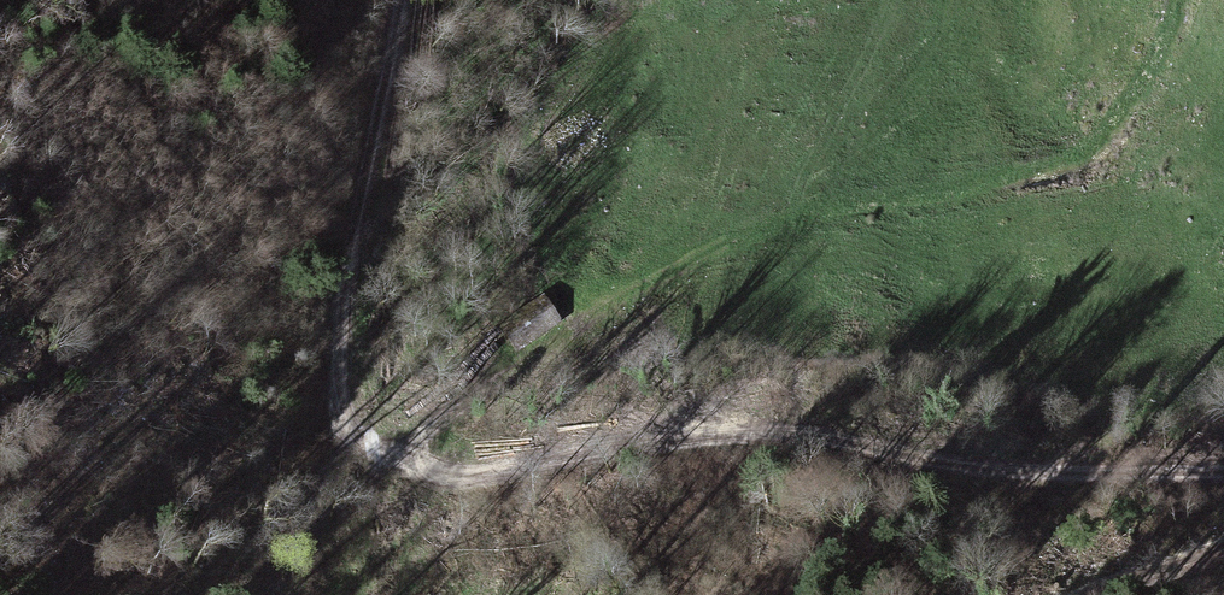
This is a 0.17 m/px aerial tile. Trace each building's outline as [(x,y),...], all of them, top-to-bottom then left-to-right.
[(501,334),(513,352),(563,319),(551,301),(501,334)]
